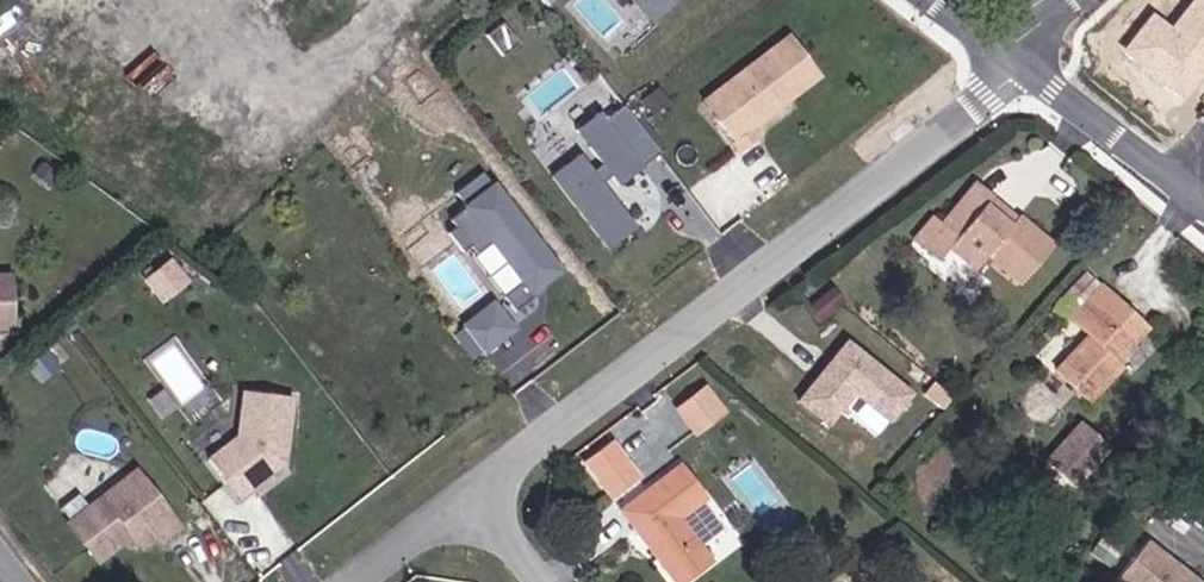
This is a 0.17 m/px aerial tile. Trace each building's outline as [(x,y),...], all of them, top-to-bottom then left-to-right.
[(654,12),(668,0),(643,0),(654,12)] [(1203,79),(1203,0),(1190,0),(1171,25),(1152,11),(1122,51),(1188,100),(1203,79)] [(754,120),(824,67),(794,28),(723,82),(737,100),(721,113),(745,144),(762,131),(754,120)] [(737,100),(723,82),(707,94),(721,113),(737,100)] [(653,111),(669,99),(658,85),(642,97),(653,111)] [(636,227),(602,182),(612,175),(619,184),(661,153),(625,105),(606,119),(600,112),(577,129),(603,163),(593,170),(580,153),(552,174),(608,248),(636,227)] [(553,275),(479,175),(452,195),(462,210),(445,222),(451,230),(443,236),(458,255),(465,249),(471,257),(488,244),(518,285),(498,299),(509,315),(531,299),(527,294),(553,275)] [(985,190),(1025,235),(1032,228),(1011,203),(1013,200),(996,182),(985,190)] [(978,273),(991,261),(1021,295),(1064,254),(1037,223),(1032,228),(1025,235),(985,190),(948,221),(944,216),(923,233),(944,255),(954,247),(978,273)] [(145,280),(166,302),(193,275),(172,254),(145,280)] [(15,321),(1,269),(0,269),(0,324),(15,321)] [(1080,318),(1097,332),(1066,366),(1102,400),(1136,365),(1125,355),(1154,324),(1109,285),(1080,318)] [(844,304),(834,287),(810,300),(820,318),(844,304)] [(507,332),(488,307),(457,330),(475,355),(507,332)] [(904,393),(839,342),(792,402),(822,425),(847,393),(883,421),(904,393)] [(729,410),(713,385),(681,407),(699,431),(729,410)] [(249,387),(242,434),(213,458),(245,498),(289,462),(298,391),(249,387)] [(223,418),(197,439),(208,452),(234,431),(223,418)] [(1086,486),(1120,448),(1090,422),(1057,460),(1086,486)] [(616,435),(583,460),(613,499),(645,474),(616,435)] [(685,466),(631,510),(686,581),(687,581),(718,559),(692,523),(714,504),(685,466)] [(187,524),(142,469),(76,522),(105,560),(139,534),(150,544),(165,530),(172,538),(187,524)] [(1153,535),(1115,581),(1203,581),(1203,577),(1153,535)]
